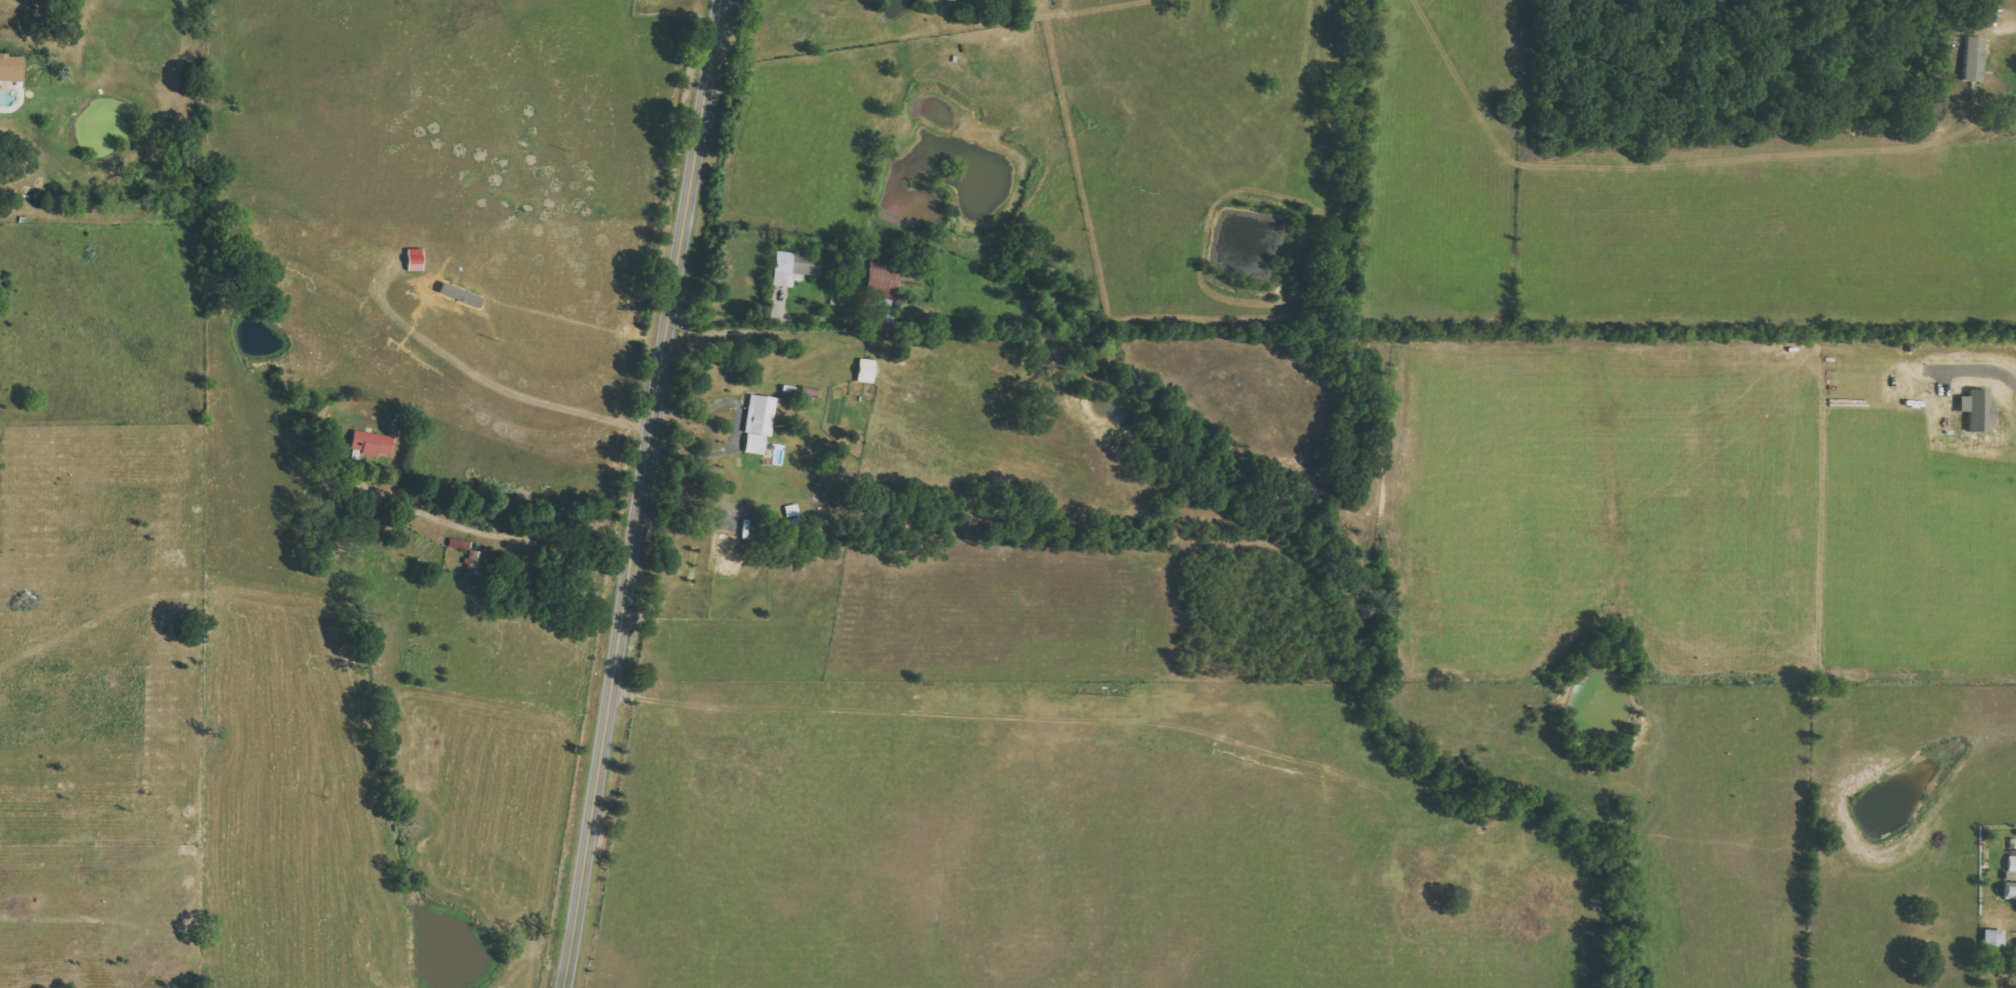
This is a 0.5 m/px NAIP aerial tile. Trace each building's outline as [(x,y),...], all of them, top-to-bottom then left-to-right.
[(1986,38),(1968,36),(1964,80),(1981,82),(1986,38)] [(0,55),(0,81),(23,82),(23,55),(0,55)] [(795,287),(795,280),(805,280),(805,275),(821,276),(822,254),(776,252),(775,286),(795,287)] [(894,299),(895,263),(870,262),(869,298),(894,299)] [(1960,396),(1960,411),(1969,411),(1969,431),(1988,432),(1988,423),(1993,423),(1993,405),(1989,405),(1989,390),(1970,389),(1969,396),(1960,396)] [(771,436),(776,398),(751,394),(743,452),(763,454),(766,435),(771,436)] [(394,438),(354,429),(350,447),(390,457),(394,438)] [(755,538),(715,532),(709,574),(733,578),(737,550),(753,553),(755,538)] [(2008,856),(2008,870),(2015,870),(2015,856),(2008,856)] [(2015,893),(2015,884),(2006,881),(2003,894),(2013,897),(2014,892),(2015,893)]
